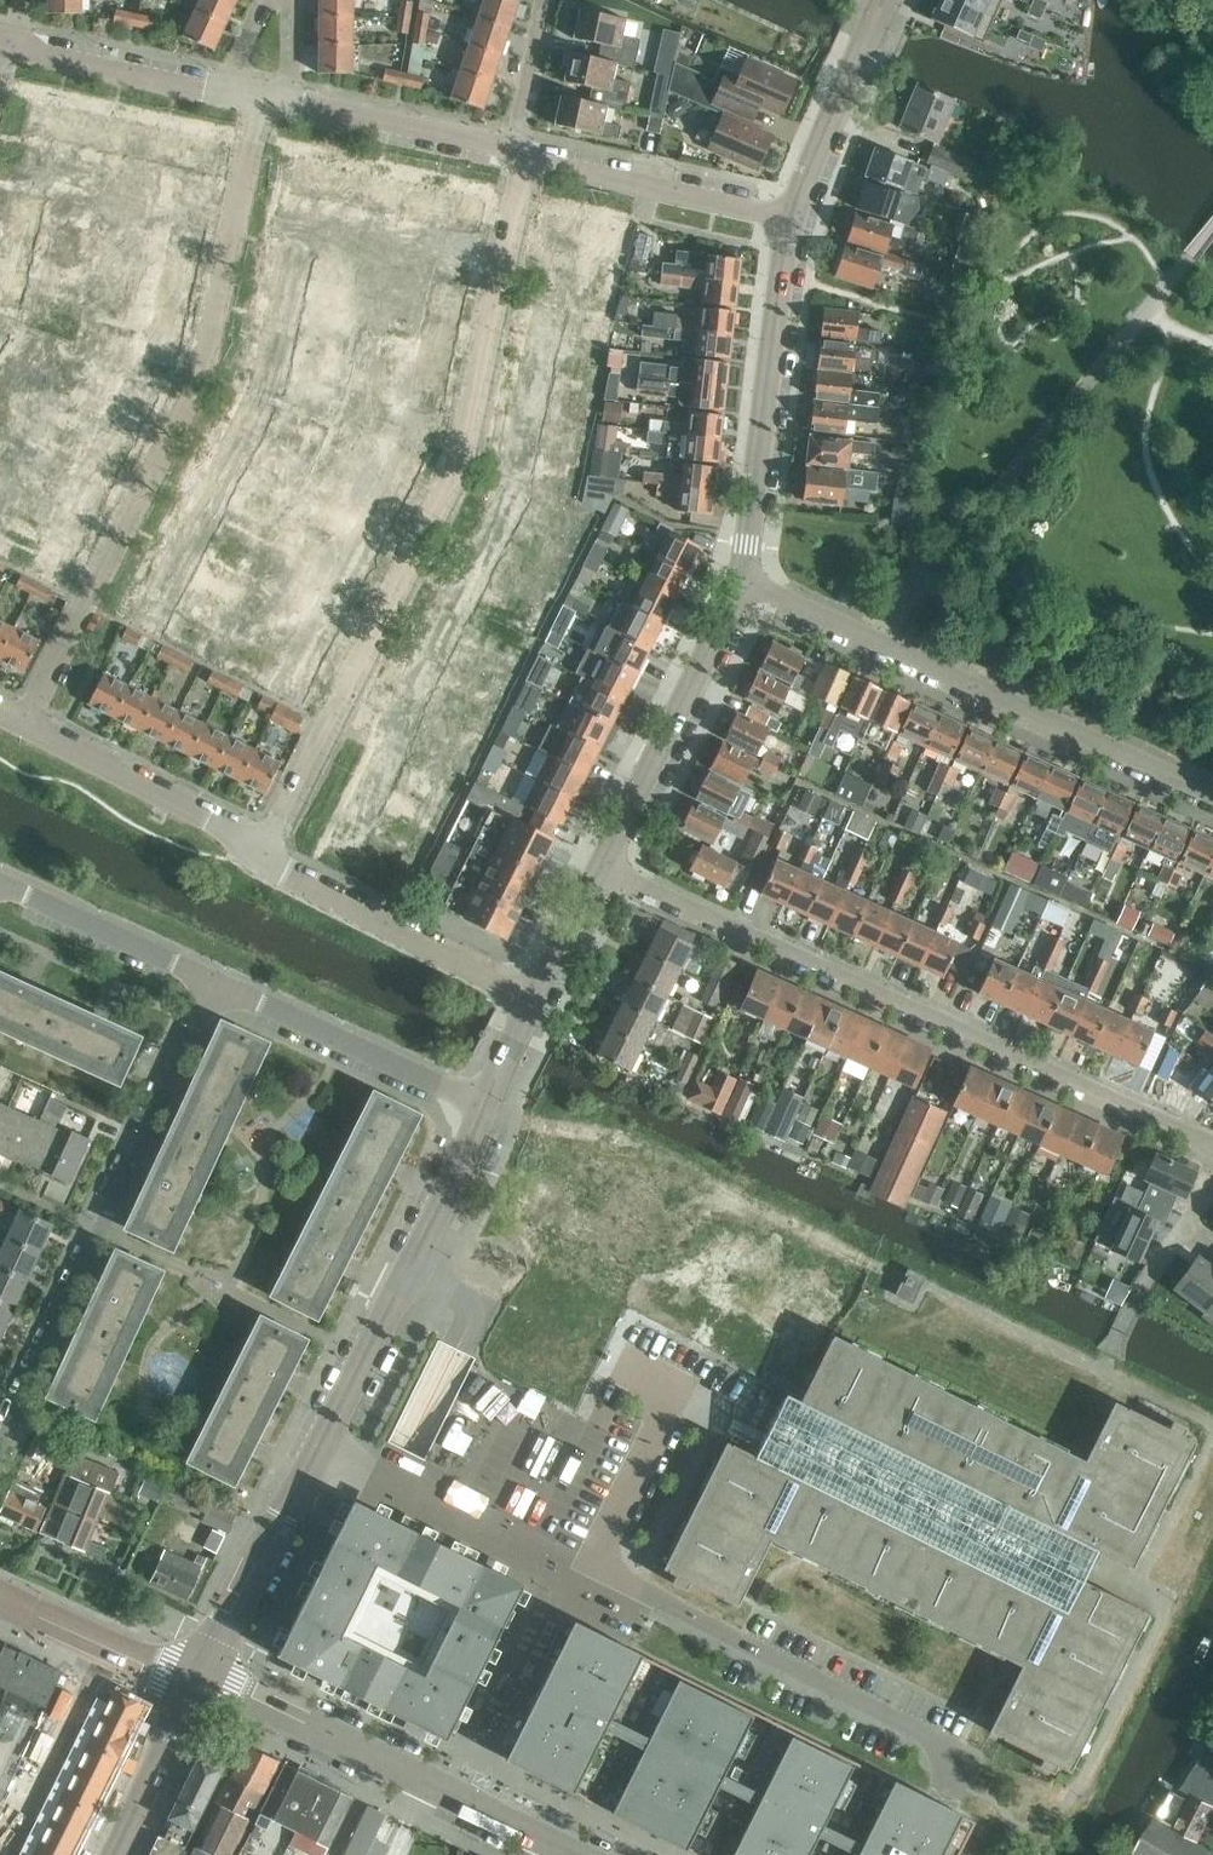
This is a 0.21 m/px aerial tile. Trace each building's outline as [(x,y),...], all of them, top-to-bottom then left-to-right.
[(48,14),(81,14),(81,0),(48,0),(48,14)] [(195,11),(225,24),(236,0),(200,0),(195,11)] [(319,17),(352,17),(352,0),(320,0),(319,17)] [(478,18),(509,28),(518,1),(515,0),(484,0),(478,18)] [(930,19),(982,42),(993,17),(956,0),(938,0),(930,19)] [(993,17),(1001,0),(956,0),(993,17)] [(1042,0),(1033,0),(1030,5),(1044,11),(1047,2),(1042,0)] [(401,1),(398,17),(409,19),(412,2),(401,1)] [(1044,11),(1030,5),(1026,14),(1040,20),(1044,11)] [(598,59),(598,60),(617,64),(617,65),(634,68),(640,40),(623,36),(626,20),(579,9),(578,11),(573,10),(570,23),(575,25),(572,38),(601,45),(598,59)] [(113,21),(129,25),(131,14),(116,10),(113,21)] [(225,24),(195,11),(183,37),(213,50),(225,24)] [(418,12),(415,29),(426,31),(429,14),(418,12)] [(136,26),(152,30),(154,19),(138,15),(136,26)] [(319,17),(319,45),(352,45),(352,17),(319,17)] [(409,19),(398,17),(396,32),(407,34),(409,19)] [(478,18),(469,45),(500,55),(509,28),(478,18)] [(426,31),(415,29),(413,44),(424,45),(426,31)] [(1033,35),(1020,29),(1014,42),(1027,48),(1033,35)] [(430,32),(427,41),(437,44),(439,36),(430,32)] [(352,45),(319,45),(319,73),(352,73),(352,45)] [(469,45),(460,71),(491,82),(500,55),(469,45)] [(422,59),(430,61),(432,53),(423,50),(422,59)] [(592,88),(589,102),(588,103),(608,107),(607,108),(624,111),(631,83),(614,79),(617,65),(617,64),(598,60),(598,59),(569,53),(569,54),(563,53),(560,67),(566,68),(563,82),(592,88)] [(713,102),(745,117),(752,102),(781,114),(795,81),(746,60),(738,80),(725,74),(713,102)] [(383,80),(398,84),(401,73),(385,69),(383,80)] [(491,82),(460,71),(451,98),(482,109),(491,82)] [(657,73),(648,116),(663,119),(668,92),(669,91),(668,91),(667,91),(670,76),(657,73)] [(405,85),(421,89),(424,78),(408,74),(405,85)] [(900,128),(936,143),(953,101),(917,86),(916,90),(912,89),(907,102),(910,103),(900,128)] [(678,116),(681,94),(669,92),(667,115),(678,116)] [(588,103),(589,102),(560,96),(560,97),(554,96),(551,110),(557,111),(554,125),(619,139),(621,126),(604,122),(607,108),(608,107),(588,103)] [(24,136),(220,170),(227,134),(30,100),(24,136)] [(695,138),(710,145),(708,148),(758,169),(772,136),(722,115),(714,134),(700,127),(695,138)] [(932,164),(931,167),(949,174),(950,172),(967,179),(973,164),(933,147),(926,162),(932,164)] [(949,174),(931,167),(930,170),(925,169),(926,167),(876,149),(872,161),(870,160),(865,172),(868,173),(866,177),(916,194),(921,181),(927,178),(945,185),(949,174)] [(291,196),(459,221),(459,219),(483,222),(489,188),(296,160),(291,196)] [(59,180),(57,192),(87,196),(89,184),(59,180)] [(856,209),(903,224),(907,225),(907,221),(917,209),(917,199),(865,182),(862,193),(859,192),(855,205),(858,205),(856,209)] [(46,194),(10,187),(0,243),(0,302),(26,306),(46,194)] [(957,225),(969,231),(977,214),(964,208),(957,225)] [(118,226),(132,229),(134,213),(111,209),(109,220),(96,218),(91,252),(113,256),(118,226)] [(551,214),(547,250),(632,260),(636,223),(551,214)] [(847,241),(883,252),(885,253),(893,226),(855,214),(852,225),(848,227),(845,234),(848,238),(847,241)] [(907,225),(903,224),(899,237),(920,244),(924,231),(907,225)] [(633,259),(646,262),(652,236),(638,233),(633,259)] [(291,392),(311,251),(274,245),(253,387),(291,392)] [(885,253),(883,252),(881,257),(846,246),(841,260),(837,261),(835,268),(837,272),(836,276),(872,287),(878,268),(890,272),(891,266),(900,269),(899,274),(918,280),(923,265),(885,253)] [(662,264),(661,274),(738,283),(741,259),(683,252),(682,266),(662,264)] [(442,425),(471,266),(404,254),(402,266),(431,271),(404,418),(442,425)] [(72,304),(102,312),(111,280),(82,271),(72,304)] [(738,283),(661,274),(660,284),(704,289),(702,303),(735,307),(738,283)] [(622,296),(617,314),(624,316),(630,297),(622,296)] [(568,308),(533,301),(501,469),(536,476),(568,308)] [(583,306),(578,324),(598,330),(603,312),(583,306)] [(651,315),(650,326),(732,335),(735,311),(702,307),(700,321),(676,318),(651,315)] [(819,322),(822,325),(821,337),(879,343),(881,331),(857,329),(859,313),(824,309),(824,312),(820,314),(819,322)] [(3,337),(9,326),(0,323),(0,335),(3,337)] [(732,335),(650,326),(642,325),(641,336),(674,339),(683,340),(682,349),(685,352),(696,353),(696,355),(729,359),(732,335)] [(814,363),(818,366),(817,369),(852,373),(854,358),(877,361),(878,350),(855,348),(855,345),(820,341),(819,353),(815,355),(814,363)] [(934,373),(932,387),(938,388),(941,375),(946,356),(929,354),(926,372),(934,373)] [(640,365),(639,377),(726,387),(729,363),(696,359),(694,373),(670,370),(670,369),(640,365)] [(852,374),(817,370),(817,373),(813,376),(812,384),(815,387),(814,398),(849,402),(849,401),(853,401),(853,405),(878,408),(879,393),(850,390),(852,374)] [(608,379),(604,399),(615,400),(617,401),(620,374),(609,372),(608,379)] [(726,387),(639,377),(638,377),(637,388),(668,391),(668,390),(680,392),(678,404),(691,405),(690,407),(724,411),(726,387)] [(908,381),(908,401),(921,401),(921,381),(908,381)] [(917,415),(928,417),(932,387),(925,386),(923,404),(919,403),(917,415)] [(36,395),(21,426),(44,437),(59,406),(36,395)] [(604,400),(600,418),(620,421),(623,403),(604,400)] [(878,408),(853,405),(852,409),(848,408),(848,407),(813,403),(812,414),(808,417),(807,425),(810,428),(810,431),(845,435),(847,419),(876,423),(878,408)] [(664,422),(663,433),(720,439),(723,415),(690,411),(688,425),(664,422)] [(598,424),(593,450),(628,453),(628,443),(614,441),(616,426),(598,424)] [(911,429),(909,443),(924,445),(925,445),(927,431),(911,429)] [(663,433),(648,431),(647,441),(668,444),(667,457),(718,463),(720,439),(663,433)] [(389,434),(278,695),(312,709),(424,449),(389,434)] [(874,443),(850,440),(810,436),(808,448),(805,450),(804,458),(806,461),(806,464),(847,469),(849,452),(873,455),(874,443)] [(19,450),(9,444),(0,461),(0,476),(5,479),(19,450)] [(592,455),(589,474),(610,477),(614,453),(593,450),(592,450),(592,453),(592,455)] [(643,483),(657,485),(715,491),(717,467),(684,464),(682,477),(644,473),(643,483)] [(896,464),(895,475),(905,475),(915,477),(916,466),(896,464)] [(877,473),(845,469),(844,473),(806,469),(804,482),(800,485),(799,493),(803,497),(802,500),(826,503),(831,506),(836,504),(841,504),(843,488),(869,490),(870,482),(876,483),(877,473)] [(381,734),(415,748),(528,490),(495,475),(381,734)] [(582,502),(604,513),(612,495),(588,475),(582,502)] [(6,522),(20,490),(9,485),(0,505),(0,520),(6,522)] [(715,491),(657,485),(656,495),(680,498),(679,511),(712,515),(715,491)] [(608,515),(621,522),(627,510),(614,504),(608,515)] [(891,514),(889,525),(908,528),(908,522),(910,508),(892,506),(891,514)] [(665,542),(657,558),(687,573),(701,547),(671,532),(673,530),(660,523),(653,536),(665,542)] [(576,560),(590,531),(580,526),(566,555),(576,560)] [(601,530),(597,538),(610,544),(614,536),(601,530)] [(246,569),(275,582),(289,553),(260,540),(246,569)] [(594,543),(589,554),(602,560),(607,550),(594,543)] [(602,560),(589,554),(583,566),(596,573),(602,560)] [(657,558),(645,583),(675,598),(687,573),(657,558)] [(16,585),(31,593),(36,583),(21,575),(16,585)] [(36,583),(31,593),(46,600),(51,590),(36,583)] [(645,583),(632,608),(662,623),(675,598),(645,583)] [(237,592),(226,616),(238,622),(250,598),(237,592)] [(578,598),(572,609),(585,615),(591,604),(578,598)] [(249,599),(241,630),(253,633),(261,602),(249,599)] [(608,628),(619,633),(650,648),(662,623),(632,608),(621,602),(608,628)] [(555,621),(551,630),(563,636),(568,628),(555,621)] [(13,628),(0,622),(0,655),(13,628)] [(0,655),(0,660),(24,671),(39,641),(13,628),(0,655)] [(121,638),(137,646),(142,636),(126,628),(121,638)] [(547,636),(544,642),(557,649),(563,636),(551,630),(547,636)] [(619,633),(607,658),(637,674),(650,648),(619,633)] [(805,679),(800,689),(809,694),(823,667),(801,656),(800,652),(792,647),(788,650),(773,642),(771,645),(767,645),(763,653),(765,657),(760,668),(792,684),(796,675),(805,679)] [(157,656),(172,664),(177,654),(162,646),(157,656)] [(177,654),(172,664),(187,671),(192,661),(177,654)] [(607,658),(594,683),(624,699),(637,674),(607,658)] [(559,666),(546,659),(540,671),(554,677),(559,666)] [(825,662),(823,667),(809,694),(811,695),(836,707),(851,674),(825,662)] [(207,681),(222,689),(227,679),(212,671),(207,681)] [(743,691),(746,695),(745,698),(776,714),(789,688),(757,672),(752,683),(747,684),(743,691)] [(88,704),(113,717),(129,686),(103,674),(88,704)] [(846,719),(864,727),(867,721),(881,688),(855,676),(837,715),(831,728),(840,732),(846,719)] [(581,677),(568,702),(618,727),(626,713),(619,709),(624,699),(594,683),(581,677)] [(227,679),(222,689),(237,696),(242,686),(227,679)] [(519,694),(513,706),(526,712),(529,714),(530,714),(534,705),(543,689),(526,680),(519,694)] [(113,717),(139,729),(154,699),(129,686),(113,717)] [(883,736),(891,740),(909,701),(883,689),(867,721),(864,727),(883,736)] [(270,719),(278,704),(263,697),(258,707),(272,714),(270,719)] [(139,729),(164,742),(179,712),(154,699),(139,729)] [(618,727),(568,702),(556,727),(568,734),(599,749),(605,738),(611,741),(618,727)] [(898,734),(925,747),(940,714),(913,702),(898,734)] [(278,704),(270,719),(296,732),(303,717),(278,704)] [(526,712),(513,706),(507,717),(520,724),(526,712)] [(819,722),(831,728),(837,715),(825,710),(819,722)] [(164,742),(189,755),(204,725),(179,712),(164,742)] [(724,739),(756,755),(769,729),(737,713),(724,739)] [(935,759),(941,762),(947,765),(951,758),(950,758),(965,726),(940,714),(925,747),(938,752),(935,759)] [(189,755),(214,768),(230,737),(204,725),(189,755)] [(949,767),(959,772),(963,774),(967,766),(981,772),(996,740),(969,728),(951,766),(949,765),(949,766),(949,767)] [(500,730),(496,739),(505,744),(510,735),(500,730)] [(568,734),(556,759),(586,774),(599,749),(568,734)] [(891,740),(883,736),(877,749),(885,753),(891,740)] [(214,768),(240,780),(255,750),(230,737),(214,768)] [(891,740),(885,753),(897,758),(903,745),(891,740)] [(1021,752),(996,740),(981,772),(1006,784),(1021,752)] [(710,768),(742,784),(755,758),(722,742),(710,768)] [(493,744),(487,756),(500,763),(506,751),(493,744)] [(768,749),(763,759),(777,766),(782,757),(768,749)] [(255,750),(240,780),(265,793),(280,763),(255,750)] [(547,754),(534,780),(573,800),(586,774),(556,759),(547,754)] [(1010,786),(1037,798),(1052,766),(1025,754),(1010,786)] [(500,763),(487,756),(482,767),(495,774),(500,763)] [(777,766),(763,759),(758,768),(772,776),(777,766)] [(874,782),(891,790),(901,768),(885,760),(874,782)] [(947,765),(941,762),(928,789),(937,793),(943,779),(949,767),(949,766),(947,765)] [(1052,766),(1037,798),(1062,809),(1077,777),(1052,766)] [(954,784),(959,772),(949,767),(943,779),(954,784)] [(695,798),(727,814),(740,788),(708,772),(695,798)] [(843,775),(835,792),(862,805),(870,787),(843,775)] [(1066,811),(1093,823),(1108,791),(1081,779),(1066,811)] [(534,780),(522,805),(557,823),(561,825),(573,800),(534,780)] [(557,823),(522,805),(476,782),(419,894),(504,937),(553,840),(549,838),(557,823)] [(990,800),(1000,805),(1007,792),(996,787),(990,800)] [(799,804),(797,808),(814,816),(819,807),(823,798),(814,794),(806,790),(799,804)] [(1108,791),(1093,823),(1118,835),(1133,803),(1108,791)] [(1007,792),(1000,805),(995,817),(1002,820),(1014,796),(1007,792)] [(845,828),(852,811),(844,807),(831,801),(830,802),(823,818),(845,828)] [(748,827),(733,819),(732,821),(693,802),(688,813),(683,813),(679,821),(682,825),(680,828),(712,844),(720,827),(727,831),(728,828),(743,836),(747,828),(748,827)] [(1122,837),(1149,849),(1164,817),(1137,805),(1122,837)] [(908,817),(903,827),(910,830),(918,834),(926,816),(921,813),(911,809),(908,817)] [(738,810),(733,819),(748,827),(747,828),(754,831),(767,838),(772,828),(738,810)] [(876,820),(853,810),(852,811),(845,828),(844,830),(867,840),(876,820)] [(1045,828),(1055,832),(1062,818),(1052,813),(1045,828)] [(1164,817),(1149,849),(1175,861),(1189,828),(1164,817)] [(1062,818),(1055,832),(1065,837),(1072,822),(1062,818)] [(1045,828),(1037,845),(1047,849),(1055,832),(1045,828)] [(1205,875),(1212,858),(1212,839),(1193,830),(1178,862),(1205,875)] [(754,831),(738,864),(749,869),(752,870),(767,838),(754,831)] [(771,846),(781,851),(787,835),(777,831),(771,846)] [(797,858),(808,863),(816,847),(805,842),(797,858)] [(1117,843),(1110,858),(1119,863),(1126,847),(1117,843)] [(689,869),(724,887),(724,886),(737,893),(749,869),(738,864),(701,845),(689,869)] [(970,846),(967,854),(976,858),(979,850),(970,846)] [(856,848),(850,863),(862,869),(869,854),(856,848)] [(1012,850),(1005,870),(1033,881),(1041,861),(1012,850)] [(1110,858),(1104,872),(1113,876),(1119,863),(1110,858)] [(760,894),(783,904),(799,870),(776,860),(760,894)] [(862,869),(850,863),(843,879),(856,884),(862,869)] [(1157,881),(1166,885),(1173,868),(1163,864),(1157,881)] [(1032,884),(1058,895),(1066,877),(1041,865),(1032,884)] [(902,868),(895,883),(907,889),(915,874),(902,868)] [(1173,868),(1166,885),(1176,889),(1183,872),(1173,868)] [(970,869),(963,883),(977,889),(983,875),(970,869)] [(783,904),(806,915),(822,881),(799,870),(783,904)] [(1061,895),(1086,907),(1086,906),(1093,892),(1087,889),(1066,880),(1060,895),(1061,895)] [(806,915),(829,925),(845,891),(822,881),(806,915)] [(907,889),(895,883),(888,898),(900,904),(907,889)] [(1011,883),(992,925),(1010,933),(1022,906),(1028,891),(1016,885),(1011,883)] [(829,925),(852,936),(868,901),(845,891),(829,925)] [(1028,891),(1022,906),(1042,915),(1048,900),(1029,891),(1028,891)] [(852,936),(875,946),(890,912),(868,901),(852,936)] [(935,920),(947,924),(953,909),(941,904),(935,920)] [(1124,905),(1116,922),(1132,929),(1140,912),(1124,905)] [(875,946),(898,957),(913,922),(890,912),(875,946)] [(967,935),(977,940),(984,925),(974,920),(967,935)] [(898,957),(921,967),(936,933),(913,922),(898,957)] [(660,928),(647,953),(680,970),(692,945),(660,928)] [(1162,929),(1158,940),(1169,945),(1173,934),(1162,929)] [(936,933),(921,967),(943,977),(958,943),(936,933)] [(1015,935),(1012,940),(1023,945),(1025,940),(1015,935)] [(1051,935),(1044,950),(1057,956),(1064,940),(1051,935)] [(1212,967),(1212,943),(1208,941),(1199,960),(1212,967)] [(948,967),(960,972),(971,949),(959,944),(948,967)] [(1057,956),(1044,950),(1037,966),(1050,972),(1057,956)] [(647,953),(634,979),(667,995),(680,970),(647,953)] [(722,956),(706,990),(720,996),(735,962),(722,956)] [(1098,957),(1091,972),(1103,977),(1110,962),(1098,957)] [(978,993),(1000,1003),(1016,969),(993,959),(978,993)] [(1000,1003),(1023,1014),(1039,980),(1016,969),(1000,1003)] [(741,1007),(765,1018),(781,983),(757,972),(741,1007)] [(1103,977),(1091,972),(1084,986),(1096,992),(1103,977)] [(43,1046),(61,1005),(0,977),(0,1026),(43,1046)] [(634,979),(622,1004),(654,1020),(667,995),(634,979)] [(1212,998),(1212,983),(1208,979),(1200,989),(1212,998)] [(1023,1014),(1046,1024),(1062,990),(1039,980),(1023,1014)] [(765,1018),(786,1028),(802,992),(781,983),(765,1018)] [(720,996),(706,990),(701,1001),(714,1007),(720,996)] [(1046,1024),(1069,1035),(1085,1000),(1062,990),(1046,1024)] [(786,1028),(807,1037),(823,1002),(802,992),(786,1028)] [(1129,1006),(1141,1012),(1147,1000),(1135,994),(1129,1006)] [(1069,1035),(1092,1045),(1108,1011),(1085,1000),(1069,1035)] [(807,1037),(829,1047),(844,1011),(823,1002),(807,1037)] [(622,1004),(609,1029),(642,1045),(654,1020),(622,1004)] [(61,1005),(43,1046),(117,1080),(135,1039),(61,1005)] [(1158,1022),(1168,1027),(1175,1012),(1165,1007),(1158,1022)] [(684,1036),(700,1043),(712,1017),(710,1017),(695,1010),(684,1036)] [(829,1047),(850,1057),(866,1021),(844,1011),(829,1047)] [(1092,1045),(1115,1055),(1131,1021),(1108,1011),(1092,1045)] [(850,1057),(871,1066),(887,1031),(866,1021),(850,1057)] [(1131,1021),(1115,1055),(1138,1066),(1153,1031),(1131,1021)] [(223,1026),(176,1126),(217,1145),(263,1044),(223,1026)] [(642,1045),(609,1029),(597,1054),(629,1071),(642,1045)] [(871,1066),(892,1076),(908,1040),(887,1031),(871,1066)] [(1211,1050),(1212,1047),(1212,1038),(1205,1031),(1198,1040),(1211,1050)] [(908,1040),(892,1076),(913,1085),(929,1050),(908,1040)] [(678,1063),(681,1064),(692,1069),(698,1056),(684,1049),(678,1063)] [(692,1069),(681,1064),(675,1078),(676,1079),(686,1083),(692,1069)] [(954,1104),(977,1114),(993,1079),(970,1068),(954,1104)] [(1171,1081),(1186,1088),(1191,1078),(1176,1071),(1171,1081)] [(1209,1071),(1195,1089),(1212,1102),(1212,1074),(1209,1071)] [(740,1078),(723,1115),(738,1121),(754,1084),(740,1078)] [(667,1086),(663,1098),(676,1104),(686,1084),(686,1083),(676,1079),(672,1088),(667,1086)] [(977,1114),(998,1124),(1014,1088),(993,1079),(977,1114)] [(998,1124),(1019,1133),(1035,1098),(1014,1088),(998,1124)] [(375,1096),(325,1195),(365,1215),(415,1116),(375,1096)] [(43,1111),(52,1115),(58,1101),(49,1097),(43,1111)] [(760,1097),(748,1124),(763,1131),(775,1104),(776,1103),(760,1097)] [(857,1193),(869,1199),(871,1194),(901,1207),(944,1111),(915,1097),(874,1188),(861,1183),(857,1193)] [(1019,1133),(1040,1143),(1056,1108),(1035,1098),(1019,1133)] [(58,1101),(52,1115),(61,1119),(67,1106),(58,1101)] [(9,1104),(8,1103),(7,1106),(0,1102),(0,1124),(9,1104)] [(29,1166),(48,1124),(32,1117),(9,1106),(10,1104),(9,1104),(0,1124),(0,1154),(6,1157),(6,1155),(29,1166)] [(775,1104),(763,1131),(785,1141),(797,1114),(790,1111),(775,1104)] [(1040,1143),(1062,1153),(1078,1117),(1056,1108),(1040,1143)] [(841,1124),(822,1115),(813,1134),(832,1143),(841,1124)] [(1062,1153),(1083,1162),(1099,1127),(1078,1117),(1062,1153)] [(796,1119),(789,1137),(803,1143),(810,1125),(796,1119)] [(48,1124),(29,1166),(51,1176),(50,1177),(54,1179),(54,1177),(68,1184),(89,1139),(72,1131),(70,1134),(48,1124)] [(217,1145),(176,1126),(130,1227),(170,1245),(217,1145)] [(1099,1127),(1083,1162),(1105,1173),(1121,1137),(1099,1127)] [(871,1177),(879,1160),(855,1150),(848,1167),(871,1177)] [(835,1152),(831,1162),(845,1168),(849,1158),(835,1152)] [(1151,1183),(1144,1197),(1170,1209),(1177,1195),(1184,1198),(1196,1171),(1155,1153),(1143,1179),(1151,1183)] [(952,1181),(943,1202),(958,1208),(967,1187),(952,1181)] [(926,1188),(921,1201),(936,1207),(944,1189),(929,1183),(926,1188)] [(968,1187),(956,1214),(972,1221),(983,1194),(968,1187)] [(365,1215),(325,1195),(275,1294),(315,1314),(365,1215)] [(1170,1209),(1144,1197),(1137,1212),(1129,1208),(1111,1249),(1137,1261),(1155,1222),(1163,1225),(1170,1209)] [(1011,1205),(1001,1227),(1021,1236),(1031,1215),(1011,1205)] [(20,1210),(7,1238),(39,1252),(51,1225),(20,1210)] [(1032,1227),(1026,1241),(1039,1246),(1045,1233),(1032,1227)] [(0,1254),(0,1268),(26,1280),(39,1252),(7,1238),(0,1254)] [(117,1254),(84,1325),(125,1343),(158,1273),(117,1254)] [(1205,1313),(1212,1302),(1212,1261),(1209,1266),(1197,1257),(1173,1289),(1205,1313)] [(13,1307),(26,1280),(0,1268),(0,1301),(13,1307)] [(896,1295),(911,1302),(923,1278),(908,1270),(896,1295)] [(0,1335),(13,1307),(0,1301),(0,1335)] [(192,1460),(232,1480),(302,1341),(262,1321),(192,1460)] [(125,1343),(84,1325),(52,1395),(92,1414),(125,1343)] [(1026,1661),(994,1727),(992,1731),(1001,1735),(1000,1736),(1002,1737),(1001,1738),(1042,1759),(1039,1766),(1053,1773),(1056,1765),(1064,1769),(1064,1768),(1066,1769),(1067,1768),(1065,1767),(1072,1753),(1074,1754),(1074,1753),(1072,1751),(1071,1746),(1076,1735),(1080,1737),(1080,1736),(1077,1734),(1082,1723),(1087,1722),(1087,1721),(1090,1722),(1090,1721),(1088,1720),(1095,1706),(1103,1690),(1105,1691),(1106,1690),(1103,1689),(1102,1684),(1102,1683),(1108,1673),(1111,1675),(1111,1673),(1108,1672),(1113,1662),(1113,1661),(1118,1659),(1120,1660),(1121,1659),(1119,1658),(1126,1644),(1127,1642),(1134,1628),(1136,1629),(1137,1628),(1134,1627),(1135,1626),(1133,1621),(1138,1610),(1144,1613),(1145,1612),(1143,1611),(1143,1610),(1142,1610),(1082,1580),(1096,1552),(1126,1567),(1126,1566),(1128,1567),(1129,1565),(1127,1564),(1134,1550),(1136,1551),(1137,1550),(1134,1549),(1134,1548),(1133,1543),(1134,1543),(1139,1533),(1142,1534),(1142,1533),(1139,1532),(1144,1521),(1144,1520),(1149,1519),(1152,1520),(1152,1519),(1150,1518),(1158,1502),(1165,1488),(1167,1488),(1168,1487),(1165,1486),(1166,1486),(1164,1481),(1169,1470),(1173,1472),(1174,1471),(1170,1469),(1175,1458),(1180,1456),(1183,1457),(1183,1456),(1181,1455),(1189,1441),(1190,1442),(1191,1441),(1189,1440),(1190,1439),(1182,1435),(1186,1428),(1172,1421),(1168,1428),(1127,1408),(1125,1408),(1124,1409),(1116,1404),(1084,1468),(1082,1467),(1082,1466),(1081,1466),(1082,1464),(1081,1463),(1080,1465),(1066,1458),(1067,1456),(1066,1456),(1065,1458),(1064,1458),(1059,1459),(1048,1454),(1050,1451),(1049,1450),(1047,1454),(1037,1448),(1035,1443),(1034,1443),(1036,1441),(1034,1440),(1034,1442),(1003,1427),(1004,1425),(1003,1425),(1002,1427),(997,1428),(986,1423),(988,1419),(987,1419),(985,1422),(974,1417),(972,1412),(973,1410),(972,1409),(971,1411),(956,1403),(941,1396),(942,1394),(941,1393),(940,1396),(939,1396),(934,1397),(924,1392),(925,1388),(924,1388),(922,1391),(912,1386),(910,1381),(911,1378),(910,1378),(909,1380),(879,1365),(880,1363),(878,1362),(877,1365),(877,1364),(872,1366),(861,1361),(863,1357),(862,1356),(860,1360),(849,1355),(848,1350),(847,1350),(848,1347),(847,1347),(846,1349),(832,1341),(833,1339),(832,1339),(831,1341),(830,1340),(821,1358),(815,1355),(809,1353),(791,1389),(790,1388),(789,1389),(786,1395),(785,1395),(766,1433),(761,1430),(760,1431),(766,1434),(759,1448),(753,1445),(753,1446),(758,1449),(755,1456),(732,1444),(731,1445),(729,1444),(729,1445),(731,1446),(723,1460),(721,1459),(721,1461),(723,1462),(725,1467),(719,1478),(716,1476),(715,1477),(719,1479),(713,1490),(708,1492),(706,1491),(705,1492),(707,1493),(700,1507),(699,1508),(692,1523),(690,1522),(690,1523),(692,1524),(692,1525),(694,1530),(688,1540),(685,1539),(684,1540),(688,1541),(682,1552),(677,1554),(675,1553),(674,1554),(676,1555),(669,1569),(667,1569),(667,1570),(668,1571),(668,1572),(675,1575),(672,1583),(685,1589),(689,1582),(724,1599),(726,1599),(726,1598),(735,1603),(771,1533),(772,1534),(773,1535),(772,1536),(773,1537),(774,1535),(788,1542),(788,1544),(789,1545),(790,1543),(795,1541),(795,1542),(806,1547),(804,1550),(805,1551),(807,1548),(817,1553),(818,1553),(820,1557),(820,1558),(819,1560),(820,1561),(821,1559),(851,1574),(850,1575),(851,1576),(852,1574),(853,1574),(858,1572),(868,1578),(867,1581),(868,1582),(869,1578),(880,1584),(882,1589),(881,1591),(882,1592),(883,1590),(913,1605),(912,1607),(913,1607),(915,1605),(920,1603),(931,1609),(929,1612),(930,1613),(932,1609),(943,1615),(944,1620),(945,1620),(944,1622),(945,1623),(946,1621),(976,1636),(975,1638),(976,1638),(977,1636),(982,1635),(993,1640),(991,1644),(992,1644),(994,1641),(1004,1646),(1005,1646),(1007,1651),(1006,1653),(1007,1654),(1008,1652),(1023,1659),(1022,1661),(1023,1662),(1023,1660),(1024,1660),(1025,1660),(1026,1661)] [(30,1445),(44,1451),(52,1432),(39,1426),(30,1445)] [(974,1821),(641,1655),(642,1654),(574,1620),(573,1622),(518,1595),(523,1585),(397,1522),(425,1465),(423,1464),(426,1459),(388,1440),(385,1445),(383,1444),(355,1501),(354,1501),(277,1655),(446,1740),(451,1730),(505,1757),(505,1759),(573,1793),(573,1792),(612,1811),(611,1812),(685,1849),(686,1848),(700,1854),(958,1854),(974,1821)] [(40,1533),(84,1551),(109,1492),(65,1473),(40,1533)] [(146,1475),(139,1490),(157,1499),(164,1483),(146,1475)] [(35,1530),(45,1508),(36,1504),(41,1492),(15,1479),(9,1491),(8,1491),(0,1509),(0,1514),(35,1530)] [(202,1520),(228,1532),(236,1515),(210,1503),(169,1484),(162,1498),(195,1513),(203,1517),(202,1520)] [(203,1547),(216,1553),(225,1535),(212,1529),(203,1547)] [(149,1581),(187,1599),(205,1559),(197,1555),(194,1562),(164,1549),(149,1581)] [(37,1723),(58,1679),(45,1672),(48,1666),(32,1659),(32,1657),(19,1651),(18,1653),(3,1646),(0,1654),(0,1712),(6,1715),(8,1709),(25,1717),(37,1723)] [(62,1685),(57,1695),(71,1702),(76,1692),(62,1685)] [(114,1689),(101,1715),(132,1730),(144,1704),(114,1689)] [(57,1695),(52,1704),(67,1711),(71,1702),(57,1695)] [(101,1715),(89,1741),(119,1756),(132,1730),(101,1715)] [(37,1739),(32,1748),(47,1755),(51,1746),(37,1739)] [(89,1741),(76,1768),(106,1782),(119,1756),(89,1741)] [(1212,1806),(1212,1746),(1211,1744),(1182,1789),(1212,1806)] [(279,1761),(244,1745),(230,1774),(215,1802),(218,1803),(197,1844),(191,1854),(183,1851),(181,1854),(232,1854),(250,1818),(249,1818),(263,1792),(279,1761)] [(32,1748),(28,1758),(42,1765),(47,1755),(32,1748)] [(193,1831),(225,1767),(223,1766),(222,1768),(209,1761),(209,1759),(208,1759),(207,1760),(199,1756),(200,1755),(198,1754),(167,1818),(171,1820),(193,1831)] [(71,1776),(63,1794),(93,1809),(106,1782),(76,1768),(62,1761),(58,1770),(71,1776)] [(354,1798),(284,1763),(238,1854),(325,1854),(354,1798)] [(1177,1825),(1176,1827),(1198,1841),(1199,1839),(1206,1826),(1212,1812),(1212,1806),(1192,1795),(1190,1800),(1171,1790),(1159,1815),(1177,1825)] [(12,1792),(8,1801),(22,1808),(27,1799),(12,1792)] [(63,1794),(50,1820),(80,1835),(93,1809),(63,1794)] [(8,1801),(3,1810),(17,1818),(22,1808),(8,1801)] [(343,1854),(381,1854),(385,1848),(372,1842),(385,1815),(367,1806),(343,1854)] [(1154,1819),(1133,1854),(1212,1854),(1212,1852),(1154,1819)] [(37,1846),(56,1854),(70,1854),(80,1835),(50,1820),(37,1846)] [(183,1851),(193,1831),(171,1820),(163,1838),(158,1835),(149,1854),(181,1854),(183,1851)] [(1199,1839),(1212,1846),(1212,1829),(1206,1826),(1199,1839)] [(37,1846),(33,1854),(56,1854),(37,1846)]
